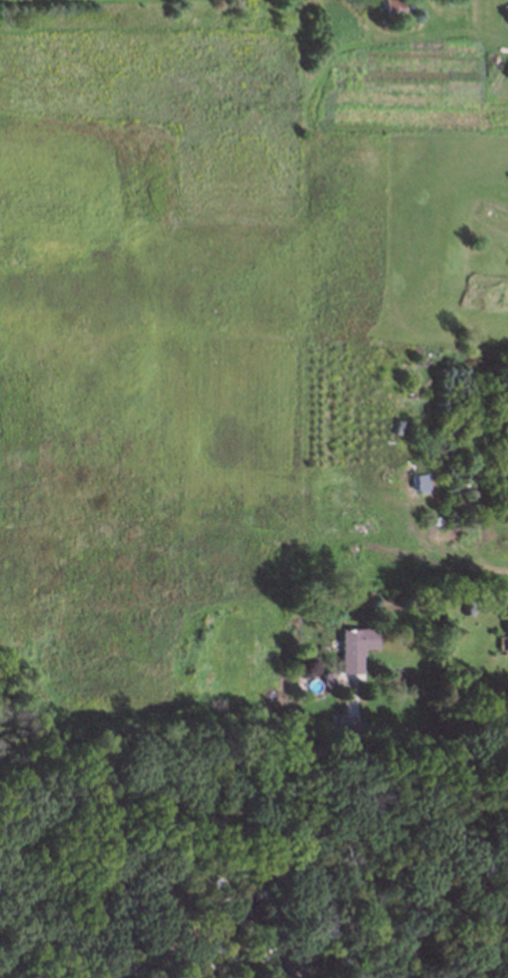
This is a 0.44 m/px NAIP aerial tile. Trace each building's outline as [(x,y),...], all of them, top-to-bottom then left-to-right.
[(381,16),(381,0),(400,0),(400,16),(381,16)] [(459,612),(459,602),(470,602),(470,612),(459,612)] [(337,672),(336,626),(370,625),(371,645),(355,645),(355,672),(337,672)] [(330,685),(320,684),(320,671),(330,671),(330,685)] [(272,977),(287,977),(284,963),(269,966),(272,977)]
